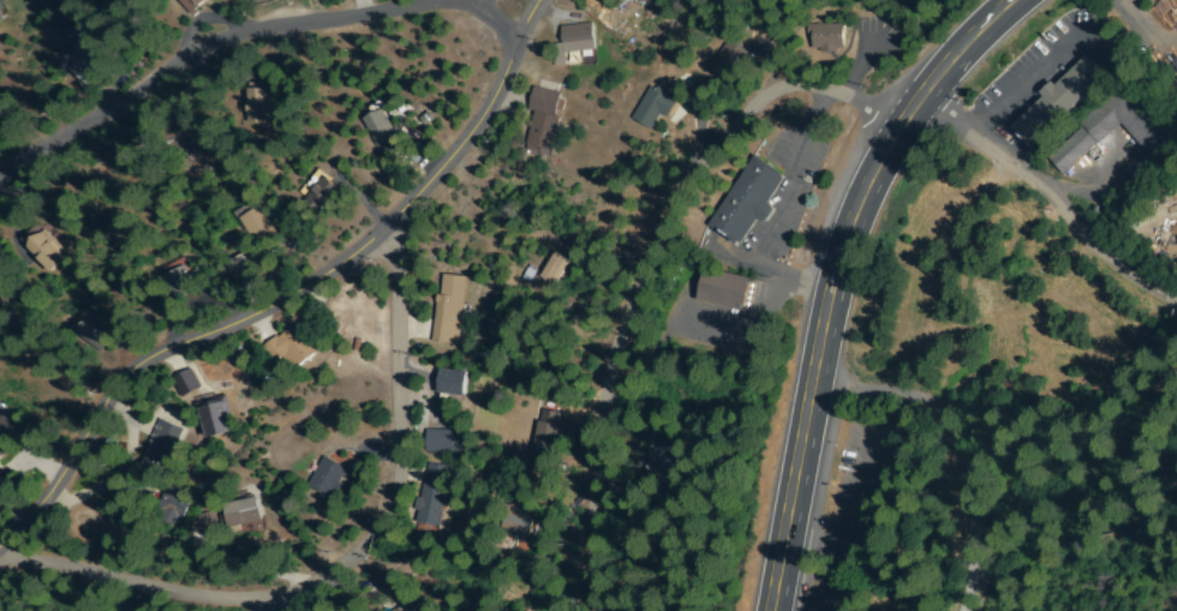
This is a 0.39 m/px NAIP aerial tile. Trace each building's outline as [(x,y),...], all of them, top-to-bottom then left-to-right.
[(185,13),(177,0),(205,0),(185,13)] [(629,0),(606,0),(618,13),(630,1),(629,0)] [(557,58),(555,28),(590,25),(592,54),(557,58)] [(813,26),(841,26),(840,49),(813,48),(813,26)] [(97,35),(116,61),(84,86),(65,60),(97,35)] [(727,84),(707,65),(731,40),(751,59),(727,84)] [(1014,128),(1087,58),(1106,77),(1033,148),(1014,128)] [(1130,79),(1176,130),(1176,132),(1153,156),(1121,121),(1065,174),(1048,156),(1130,79)] [(270,86),(267,124),(245,121),(249,84),(270,86)] [(631,113),(655,86),(673,103),(650,130),(631,113)] [(555,149),(527,146),(533,92),(560,95),(555,149)] [(394,139),(374,145),(363,109),(384,103),(394,139)] [(784,179),(742,245),(710,223),(753,157),(784,179)] [(318,216),(303,202),(325,178),(341,192),(318,216)] [(276,233),(259,245),(237,215),(253,202),(276,233)] [(23,240),(38,226),(68,257),(53,272),(23,240)] [(1128,240),(1139,239),(1139,258),(1128,259),(1128,240)] [(554,252),(568,260),(554,283),(539,275),(554,252)] [(238,283),(229,269),(246,259),(255,274),(238,283)] [(185,260),(198,290),(177,301),(163,271),(185,260)] [(754,278),(743,312),(697,298),(707,264),(754,278)] [(12,299),(0,304),(0,270),(12,299)] [(465,277),(455,345),(434,341),(443,274),(465,277)] [(85,313),(113,335),(101,352),(72,331),(85,313)] [(304,324),(318,354),(288,369),(291,373),(286,376),(279,360),(271,364),(262,345),(304,324)] [(462,397),(438,394),(443,367),(467,371),(462,397)] [(173,378),(191,370),(201,388),(183,397),(173,378)] [(202,409),(229,403),(238,442),(210,448),(202,409)] [(546,407),(567,414),(554,459),(532,451),(546,407)] [(18,433),(0,460),(0,421),(18,433)] [(143,469),(163,426),(183,435),(162,479),(143,469)] [(428,453),(428,431),(468,430),(468,451),(428,453)] [(645,445),(673,444),(675,479),(649,481),(645,445)] [(306,489),(319,459),(345,469),(331,499),(306,489)] [(428,466),(449,469),(438,531),(418,527),(428,466)] [(151,511),(169,487),(189,503),(171,527),(151,511)] [(233,535),(223,513),(253,499),(263,522),(233,535)] [(543,526),(525,543),(508,526),(526,509),(543,526)] [(203,533),(198,517),(208,514),(214,529),(203,533)]
